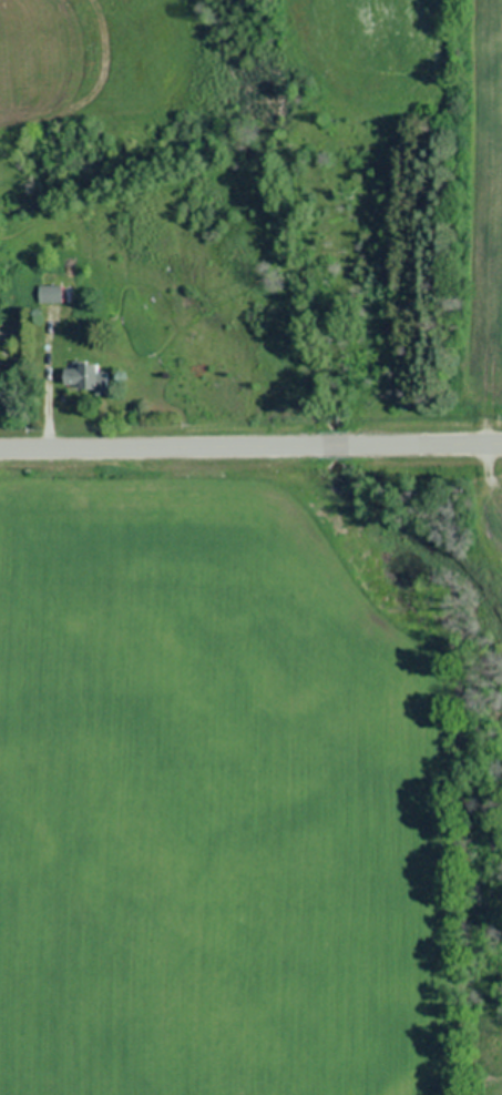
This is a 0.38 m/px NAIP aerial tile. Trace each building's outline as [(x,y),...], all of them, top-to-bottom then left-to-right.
[(42,303),(66,302),(65,286),(42,287),(42,303)] [(104,387),(104,365),(84,366),(84,369),(67,369),(68,388),(104,387)]
